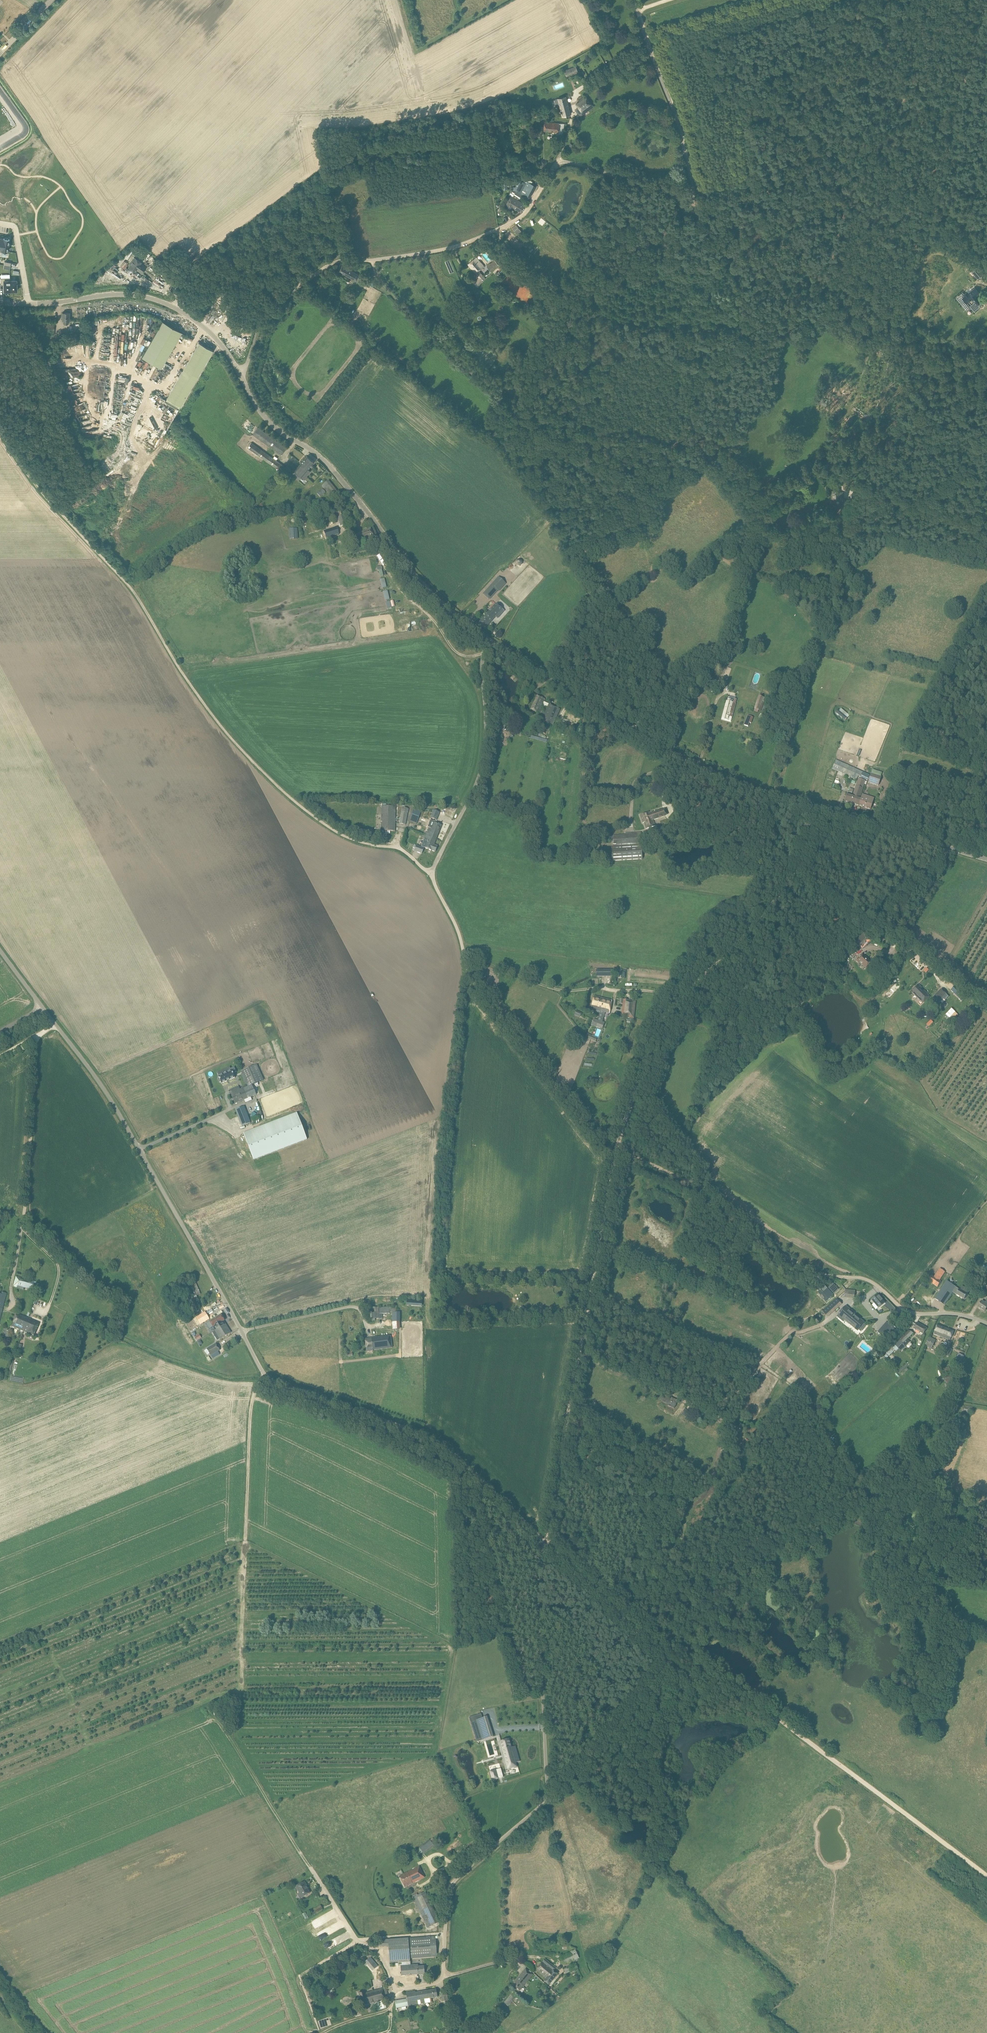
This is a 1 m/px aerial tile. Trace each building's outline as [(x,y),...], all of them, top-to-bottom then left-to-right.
[(578,72),(576,66),(565,71),(566,75),(571,73),(571,74),(578,72)] [(586,95),(579,100),(579,101),(576,104),(578,107),(576,109),(580,116),(584,113),(585,113),(594,106),(586,95)] [(570,114),(566,96),(554,99),(556,107),(560,106),(563,116),(570,114)] [(8,116),(3,119),(8,128),(9,128),(8,127),(13,125),(12,122),(10,118),(8,116)] [(0,120),(0,125),(3,131),(8,128),(3,119),(0,120)] [(564,123),(559,123),(545,122),(544,131),(558,132),(558,137),(561,137),(561,134),(563,135),(564,123)] [(547,162),(543,160),(541,160),(539,167),(545,169),(547,162)] [(534,185),(535,183),(533,182),(532,184),(527,181),(526,183),(523,181),(522,183),(519,181),(514,190),(516,191),(513,196),(510,195),(504,205),(511,210),(512,208),(514,209),(514,208),(515,208),(514,209),(516,210),(516,209),(522,212),(526,205),(517,199),(518,198),(519,199),(522,194),(525,196),(525,194),(530,197),(535,186),(534,185)] [(521,231),(516,225),(513,228),(515,231),(518,234),(521,231)] [(1,252),(7,253),(9,239),(8,239),(8,238),(5,238),(3,238),(1,252)] [(141,262),(134,257),(132,260),(133,260),(128,267),(134,271),(136,269),(142,273),(145,269),(146,267),(140,263),(141,262)] [(484,266),(479,261),(476,257),(468,264),(479,278),(474,283),(478,287),(485,278),(479,270),(484,266)] [(492,271),(499,265),(494,260),(487,266),(492,271)] [(356,281),(358,277),(359,275),(343,265),(339,272),(354,280),(356,281)] [(978,278),(983,274),(977,266),(971,270),(978,278)] [(10,277),(0,278),(1,284),(4,284),(4,291),(6,291),(6,292),(10,292),(10,277)] [(322,285),(319,288),(324,293),(327,290),(322,285)] [(963,292),(956,298),(963,306),(967,303),(972,299),(976,303),(980,300),(976,296),(979,293),(975,288),(968,293),(967,292),(965,294),(963,292)] [(163,368),(182,330),(161,320),(142,358),(163,368)] [(129,327),(132,328),(131,330),(139,331),(140,322),(129,321),(129,327)] [(39,332),(50,332),(50,335),(54,334),(54,324),(39,325),(39,332)] [(69,401),(81,397),(76,383),(65,386),(69,401)] [(873,427),(868,425),(865,433),(869,435),(873,427)] [(258,427),(255,431),(253,434),(282,455),(287,448),(258,427)] [(280,470),(284,465),(251,442),(248,447),(280,470)] [(294,471),(297,473),(294,476),(299,480),(302,477),(304,479),(311,471),(308,469),(314,461),(307,456),(294,471)] [(328,482),(322,487),(329,496),(335,491),(328,482)] [(798,484),(789,483),(789,487),(791,488),(788,500),(789,501),(790,501),(790,502),(792,502),(793,502),(794,501),(795,500),(798,484)] [(790,488),(784,487),(782,498),(788,500),(790,488)] [(841,487),(832,487),(832,499),(841,499),(841,500),(844,501),(842,507),(847,509),(850,501),(845,499),(843,498),(843,492),(841,491),(841,487)] [(326,493),(322,489),(317,493),(320,497),(326,493)] [(846,511),(840,510),(838,517),(837,517),(836,522),(841,523),(842,518),(844,518),(846,511)] [(344,516),(338,518),(340,526),(347,524),(344,516)] [(337,524),(325,526),(326,530),(328,530),(329,534),(340,532),(339,528),(337,528),(337,524)] [(371,529),(366,530),(355,535),(358,543),(371,538),(371,539),(374,538),(371,529)] [(380,555),(385,564),(388,563),(383,553),(380,555)] [(506,585),(499,579),(488,593),(494,598),(506,585)] [(502,609),(497,604),(480,622),(486,628),(502,609)] [(385,627),(386,634),(397,632),(396,629),(393,630),(392,626),(385,627)] [(715,684),(718,678),(706,674),(704,680),(715,684)] [(536,695),(534,700),(531,705),(529,709),(539,714),(542,706),(547,708),(549,704),(544,702),(545,699),(536,695)] [(763,698),(758,697),(754,709),(759,711),(763,698)] [(731,722),(734,710),(736,704),(727,701),(722,719),(731,722)] [(549,704),(542,720),(552,725),(559,709),(549,704)] [(838,710),(835,712),(844,720),(847,718),(839,711),(838,710)] [(751,723),(753,717),(748,715),(744,725),(748,727),(749,723),(751,723)] [(504,731),(507,723),(499,721),(497,729),(504,731)] [(869,776),(855,769),(836,761),(833,768),(857,779),(858,776),(868,780),(869,776)] [(881,777),(871,774),(868,782),(878,786),(881,777)] [(861,798),(860,798),(865,781),(858,778),(853,796),(852,795),(853,792),(848,791),(845,801),(859,806),(861,798)] [(862,795),(861,798),(859,806),(870,809),(874,798),(862,795)] [(382,806),(381,819),(381,831),(395,831),(396,807),(382,806)] [(402,808),(402,812),(399,824),(405,825),(408,809),(402,808)] [(422,811),(415,808),(410,820),(418,823),(422,811)] [(665,816),(664,814),(663,810),(651,814),(650,812),(640,815),(643,823),(644,823),(646,829),(655,826),(653,820),(665,816)] [(440,813),(434,811),(431,818),(437,820),(440,813)] [(434,823),(432,822),(430,828),(429,828),(426,835),(436,839),(442,826),(435,823),(434,823)] [(624,835),(613,836),(613,844),(616,844),(616,847),(612,847),(612,861),(641,859),(640,833),(624,834),(624,835)] [(436,839),(426,835),(425,839),(428,840),(425,848),(435,852),(438,847),(434,845),(436,839)] [(424,848),(416,846),(414,851),(422,854),(424,848)] [(863,932),(853,942),(858,947),(867,937),(863,932)] [(863,954),(859,957),(856,961),(859,963),(860,963),(866,968),(871,962),(865,957),(865,956),(863,954)] [(919,984),(915,988),(912,991),(917,996),(923,1003),(929,997),(927,994),(922,988),(919,984)] [(904,992),(898,987),(888,997),(894,1002),(904,992)] [(941,989),(935,995),(940,1000),(943,998),(945,1000),(949,997),(946,994),(941,989)] [(612,1001),(594,996),(591,1009),(600,1012),(598,1021),(594,1019),(592,1025),(602,1029),(605,1023),(603,1023),(605,1012),(609,1013),(612,1001)] [(627,1000),(624,1000),(623,1005),(622,1016),(634,1018),(636,1001),(627,1000)] [(950,1018),(956,1011),(952,1008),(946,1015),(950,1018)] [(265,1080),(258,1064),(241,1071),(248,1087),(240,1090),(238,1087),(230,1090),(232,1093),(231,1093),(235,1104),(256,1094),(252,1086),(265,1080)] [(219,1081),(220,1082),(234,1077),(233,1072),(236,1071),(234,1066),(230,1067),(231,1069),(217,1075),(217,1076),(216,1077),(218,1081),(219,1081)] [(244,1107),(241,1108),(236,1110),(242,1126),(250,1123),(244,1107)] [(307,1139),(297,1113),(244,1133),(254,1160),(307,1139)] [(977,1271),(984,1276),(986,1271),(986,1255),(977,1271)] [(934,1277),(932,1275),(928,1280),(938,1287),(942,1281),(940,1280),(945,1272),(940,1268),(934,1277)] [(13,1286),(35,1293),(38,1283),(16,1276),(13,1286)] [(936,1297),(933,1301),(943,1308),(953,1293),(964,1299),(967,1295),(968,1294),(967,1293),(969,1290),(962,1286),(960,1289),(947,1281),(936,1297)] [(824,1282),(816,1288),(819,1291),(818,1292),(821,1296),(822,1295),(825,1298),(824,1299),(826,1302),(834,1295),(833,1294),(838,1289),(833,1283),(828,1286),(824,1282)] [(196,1283),(191,1285),(195,1296),(200,1294),(196,1283)] [(879,1294),(873,1299),(879,1307),(885,1303),(879,1294)] [(837,1298),(823,1311),(825,1314),(839,1301),(837,1298)] [(195,1301),(190,1303),(196,1316),(201,1314),(195,1301)] [(981,1303),(978,1307),(985,1311),(986,1308),(986,1301),(985,1303),(982,1301),(981,1303)] [(850,1310),(846,1306),(837,1317),(843,1322),(846,1318),(855,1326),(853,1327),(858,1331),(859,1329),(861,1331),(866,1326),(864,1324),(865,1323),(860,1319),(860,1320),(849,1311),(850,1310)] [(396,1307),(372,1308),(367,1308),(368,1321),(375,1321),(375,1319),(383,1319),(383,1314),(390,1314),(390,1312),(396,1312),(396,1307)] [(525,1309),(522,1307),(517,1313),(519,1315),(525,1309)] [(205,1312),(197,1318),(200,1324),(209,1319),(205,1312)] [(11,1327),(23,1331),(29,1318),(17,1313),(11,1327)] [(217,1316),(210,1320),(215,1330),(226,1324),(222,1319),(224,1318),(221,1313),(217,1316)] [(39,1323),(29,1318),(23,1331),(34,1336),(39,1323)] [(393,1321),(393,1330),(401,1329),(401,1321),(393,1321)] [(888,1321),(878,1333),(887,1341),(897,1330),(888,1321)] [(917,1322),(914,1328),(919,1332),(917,1336),(922,1339),(925,1334),(924,1333),(927,1328),(917,1322)] [(215,1330),(212,1332),(214,1335),(217,1333),(220,1339),(231,1333),(226,1324),(215,1330)] [(938,1324),(936,1329),(934,1334),(945,1338),(950,1340),(954,1330),(938,1324)] [(909,1330),(899,1339),(903,1343),(913,1334),(909,1330)] [(391,1336),(371,1338),(365,1339),(367,1352),(373,1351),(373,1350),(392,1348),(391,1336)] [(929,1337),(925,1346),(931,1349),(936,1340),(929,1337)] [(905,1347),(899,1339),(883,1354),(887,1358),(895,1350),(896,1351),(898,1349),(901,1351),(905,1347)] [(216,1344),(207,1349),(209,1354),(211,1356),(213,1359),(220,1355),(218,1352),(220,1351),(216,1344)] [(952,1364),(951,1365),(957,1369),(957,1367),(964,1356),(959,1353),(952,1364)] [(944,1375),(951,1373),(949,1367),(942,1369),(944,1375)] [(944,1376),(941,1377),(942,1382),(945,1381),(946,1383),(952,1381),(952,1382),(955,1381),(954,1380),(957,1379),(955,1372),(944,1376)] [(674,1409),(678,1401),(663,1394),(660,1401),(667,1404),(667,1405),(674,1409)] [(685,1409),(681,1414),(687,1418),(690,1413),(685,1409)] [(476,1741),(493,1737),(487,1717),(482,1718),(480,1714),(469,1718),(476,1741)] [(510,1739),(500,1742),(508,1769),(516,1767),(515,1763),(520,1762),(515,1746),(513,1746),(510,1739)] [(496,1769),(489,1771),(492,1780),(503,1777),(502,1773),(497,1774),(496,1769)] [(421,1855),(434,1844),(430,1839),(416,1850),(421,1855)] [(429,1875),(425,1867),(424,1865),(404,1875),(404,1876),(400,1878),(404,1887),(429,1875)] [(304,1882),(296,1887),(299,1893),(300,1892),(303,1897),(310,1893),(306,1887),(307,1887),(304,1882)] [(428,1928),(440,1922),(425,1891),(418,1895),(417,1894),(413,1896),(428,1928)] [(313,1908),(316,1913),(324,1910),(321,1905),(313,1908)] [(389,1946),(390,1963),(410,1961),(410,1958),(437,1957),(435,1937),(388,1940),(389,1946)] [(350,1939),(330,1948),(333,1955),(353,1946),(350,1939)] [(575,1950),(570,1953),(561,1957),(561,1958),(559,1959),(562,1964),(564,1964),(564,1965),(579,1958),(575,1950)] [(366,1962),(368,1965),(372,1970),(377,1966),(370,1958),(368,1961),(366,1962)] [(556,1968),(549,1962),(545,1959),(536,1970),(547,1978),(544,1981),(549,1985),(558,1974),(553,1970),(556,1968)] [(576,1963),(573,1965),(564,1969),(566,1973),(578,1968),(576,1963)] [(425,1974),(424,1966),(418,1967),(418,1965),(401,1966),(401,1976),(425,1974)] [(532,1975),(525,1969),(514,1982),(516,1983),(513,1986),(520,1991),(532,1975)] [(359,1993),(360,1998),(362,2007),(386,2001),(385,1995),(388,1994),(386,1988),(364,1993),(363,1992),(359,1993)] [(438,1997),(437,1994),(436,1989),(415,1993),(415,1991),(406,1993),(407,1999),(395,2001),(396,2008),(408,2006),(432,2002),(431,1998),(438,1997)] [(508,2006),(517,1995),(513,1992),(504,2003),(508,2006)] [(355,2010),(348,2012),(349,2018),(356,2016),(355,2010)]
